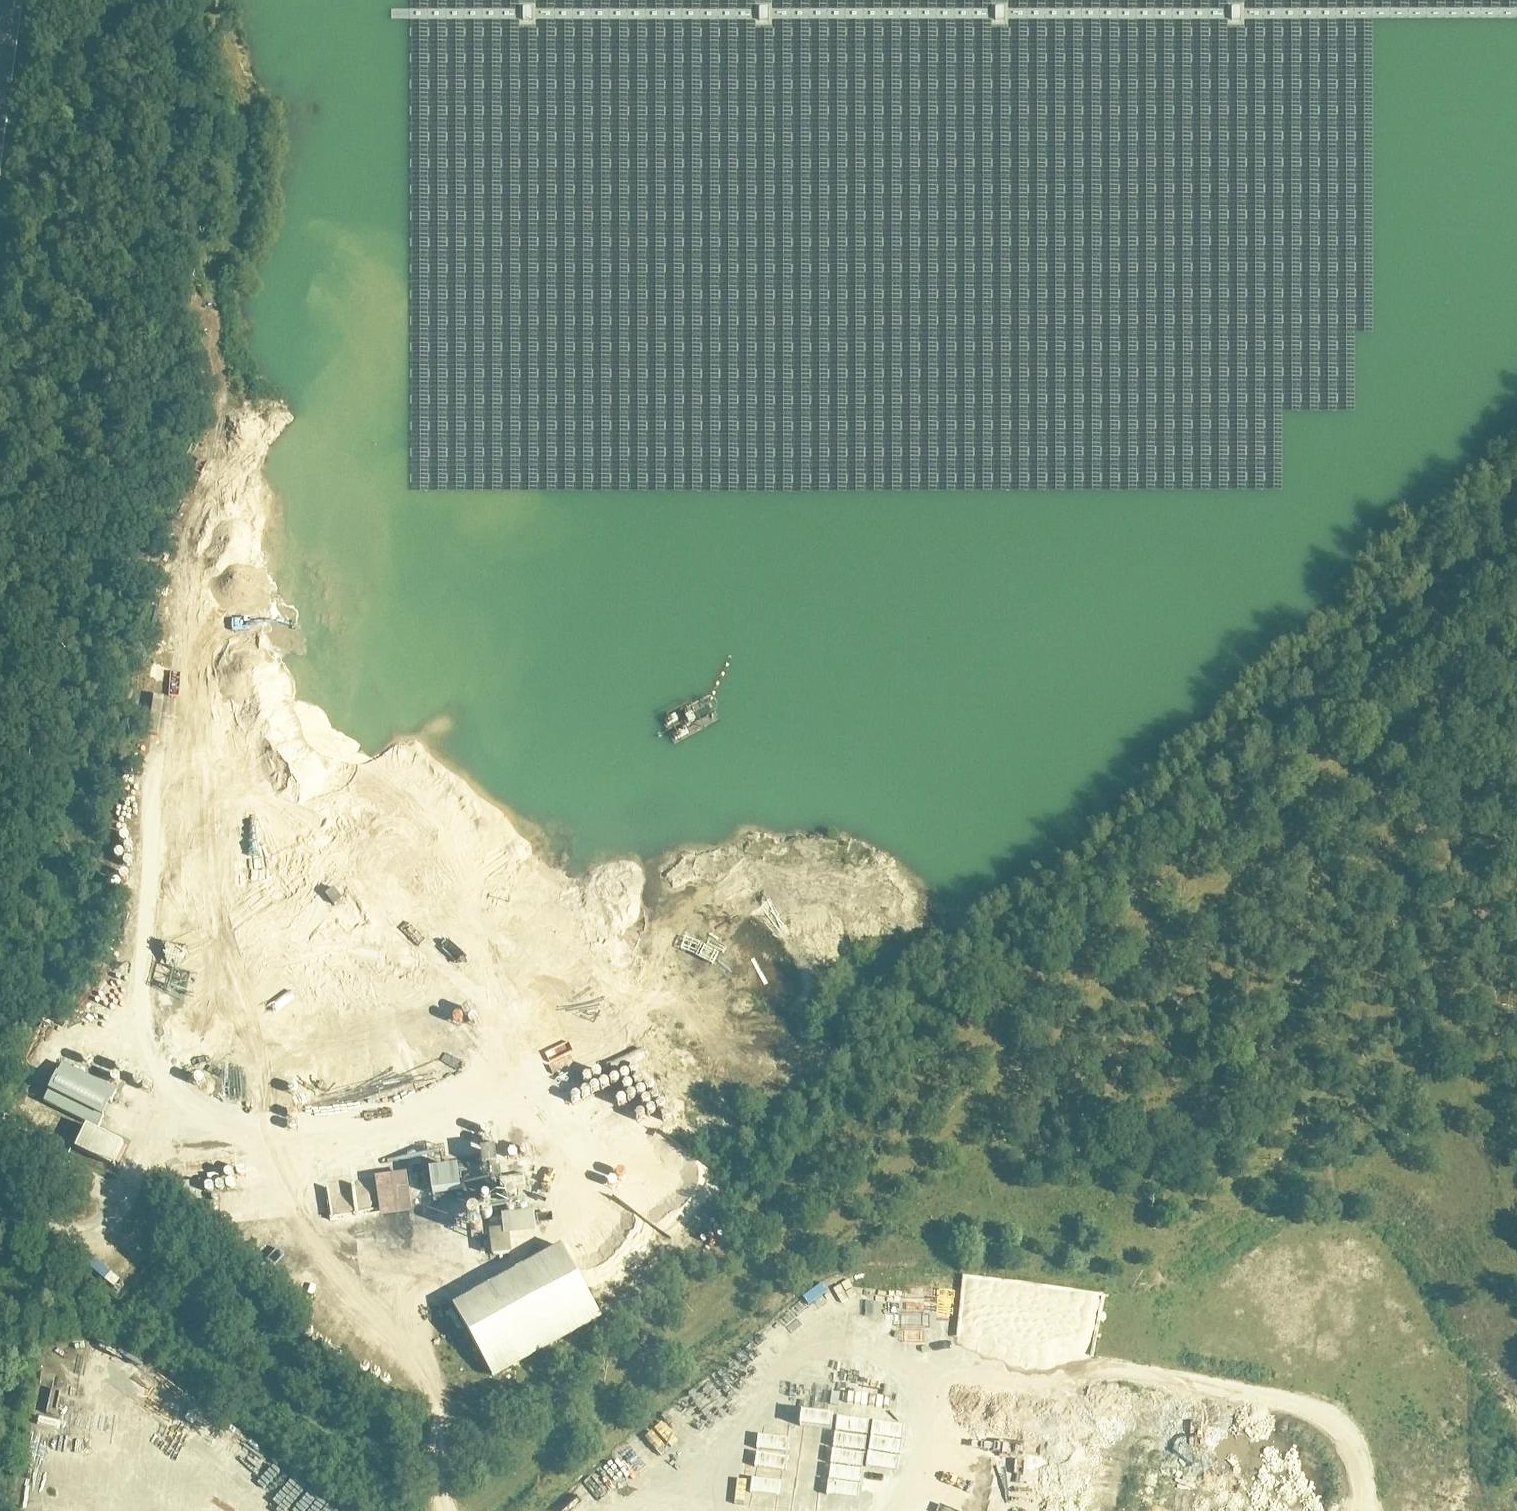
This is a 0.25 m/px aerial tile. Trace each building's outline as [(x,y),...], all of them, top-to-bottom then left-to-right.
[(286,886),(278,802),(225,807),(233,891),(286,886)] [(97,1129),(116,1091),(62,1064),(44,1102),(97,1129)] [(124,1143),(87,1125),(76,1149),(113,1167),(124,1143)] [(490,1178),(502,1178),(501,1149),(489,1150),(490,1178)] [(430,1172),(433,1195),(461,1192),(458,1169),(430,1172)] [(211,1198),(210,1180),(189,1182),(190,1199),(211,1198)] [(355,1211),(358,1198),(343,1194),(339,1208),(355,1211)] [(361,1208),(363,1226),(383,1224),(381,1205),(361,1208)] [(491,1232),(493,1257),(512,1255),(511,1237),(537,1234),(535,1213),(503,1216),(504,1231),(491,1232)] [(357,1228),(356,1215),(323,1216),(324,1230),(357,1228)] [(454,1306),(492,1375),(599,1315),(562,1247),(454,1306)] [(456,1303),(439,1263),(412,1274),(430,1315),(437,1312),(446,1331),(453,1329),(444,1309),(456,1303)]
